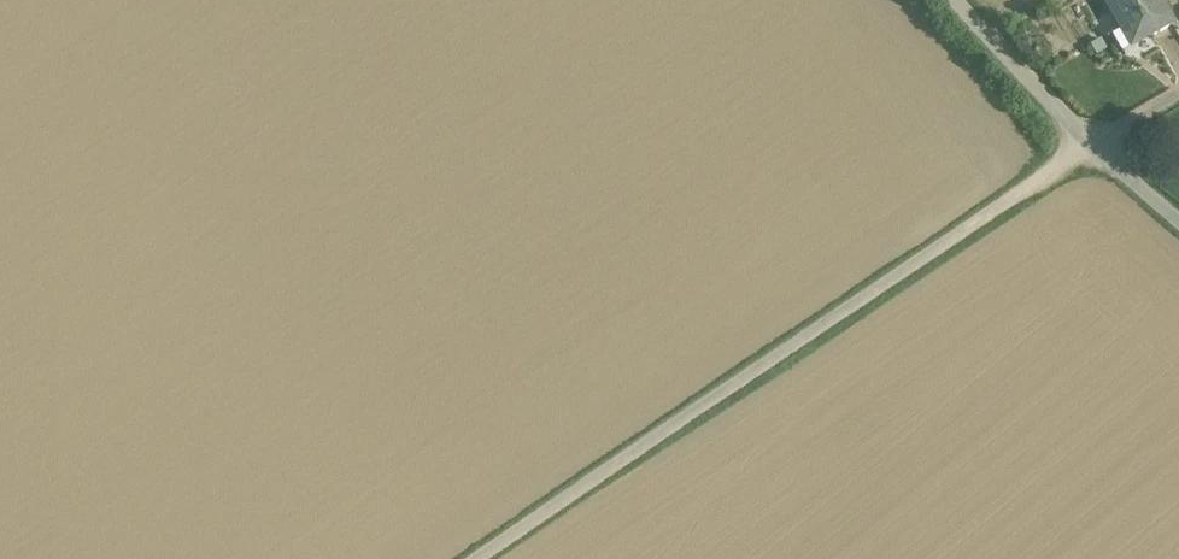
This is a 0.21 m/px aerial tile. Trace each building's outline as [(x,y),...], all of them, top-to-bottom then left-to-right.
[(1134,48),(1174,25),(1160,0),(1106,0),(1134,48)]
